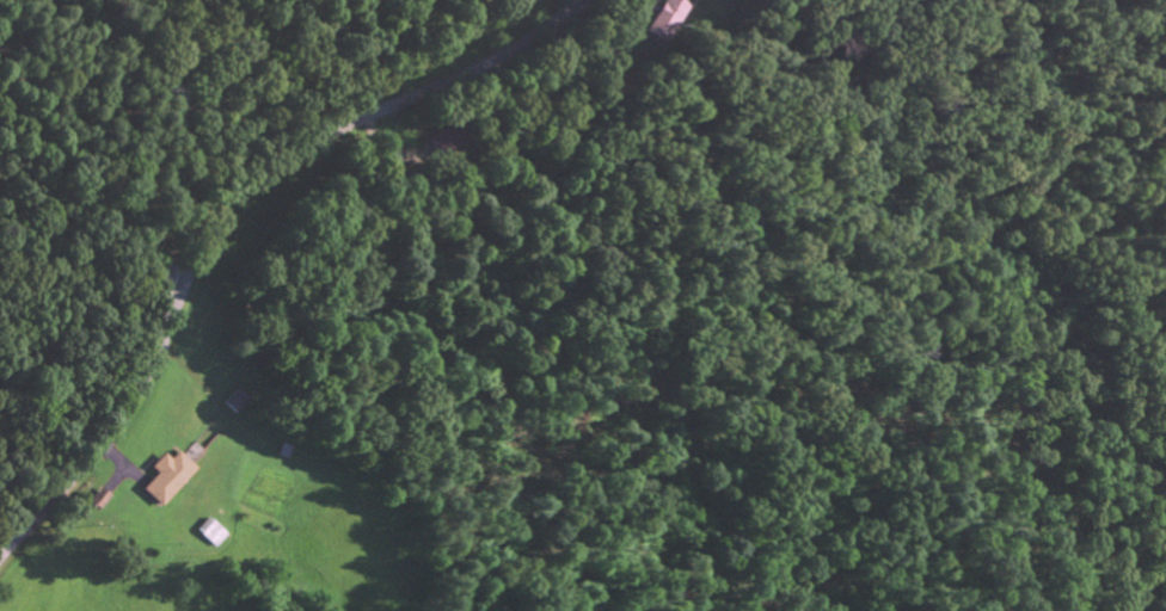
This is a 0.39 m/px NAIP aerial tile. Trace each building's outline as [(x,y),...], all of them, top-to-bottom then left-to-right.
[(666,43),(690,4),(684,0),(666,0),(647,31),(666,43)] [(237,414),(250,400),(238,388),(225,402),(237,414)] [(198,469),(179,451),(171,459),(165,453),(152,468),(158,474),(143,489),(162,507),(198,469)] [(90,502),(101,510),(112,495),(101,487),(90,502)]
